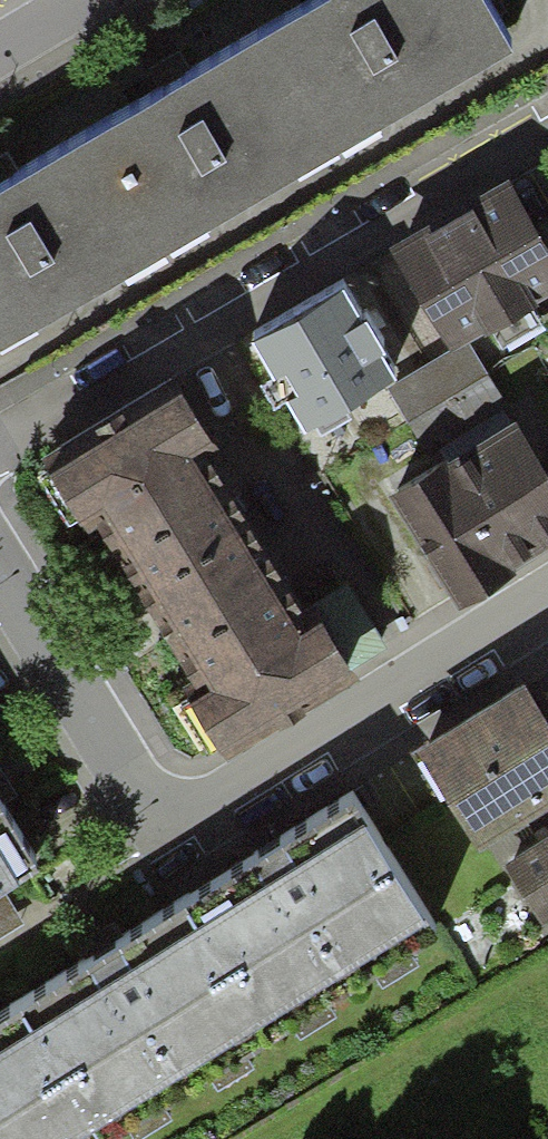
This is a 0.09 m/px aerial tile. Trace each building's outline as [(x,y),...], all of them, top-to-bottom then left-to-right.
[(486,0),(293,0),(0,171),(0,336),(509,39),(486,0)] [(439,346),(547,283),(547,264),(499,181),(382,249),(439,346)] [(336,275),(234,338),(291,432),(394,369),(336,275)] [(383,394),(418,453),(503,403),(467,344),(383,394)] [(172,379),(40,460),(88,537),(98,531),(200,696),(189,703),(227,764),(359,683),(323,624),(314,630),(208,459),(218,452),(172,379)] [(380,497),(442,600),(547,536),(547,477),(512,417),(380,497)] [(521,676),(408,747),(468,841),(547,790),(547,719),(521,676)] [(0,1011),(0,1138),(82,1138),(433,922),(352,793),(0,1011)] [(0,820),(0,876),(25,861),(0,820)] [(503,852),(547,924),(547,823),(503,852)]
